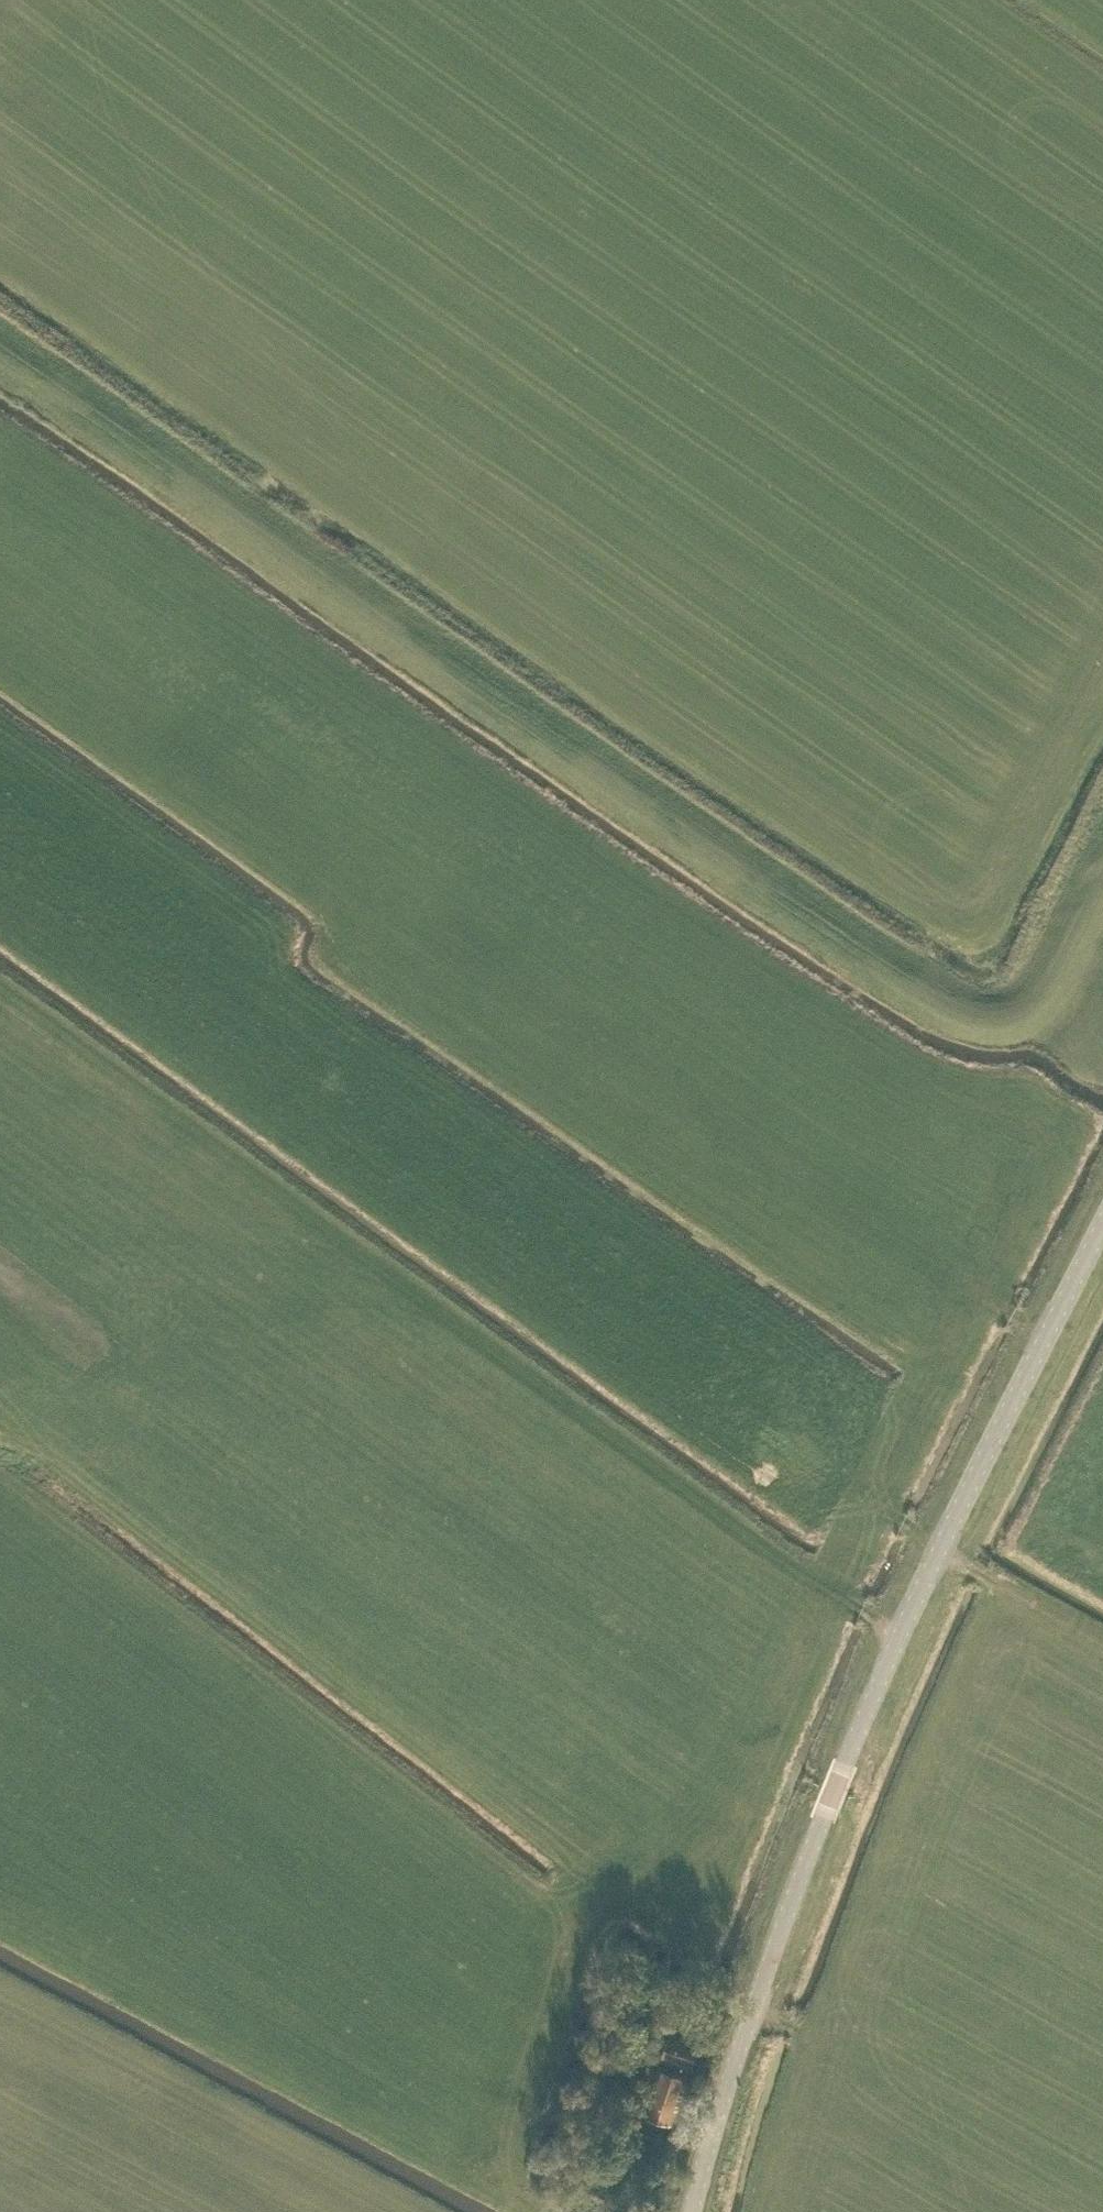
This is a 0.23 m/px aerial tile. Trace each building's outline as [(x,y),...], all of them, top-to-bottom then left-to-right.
[(689,2075),(688,2074),(691,2067),(699,2041),(670,2032),(661,2057),(662,2057),(659,2065),(644,2112),(674,2122),(689,2075)]
